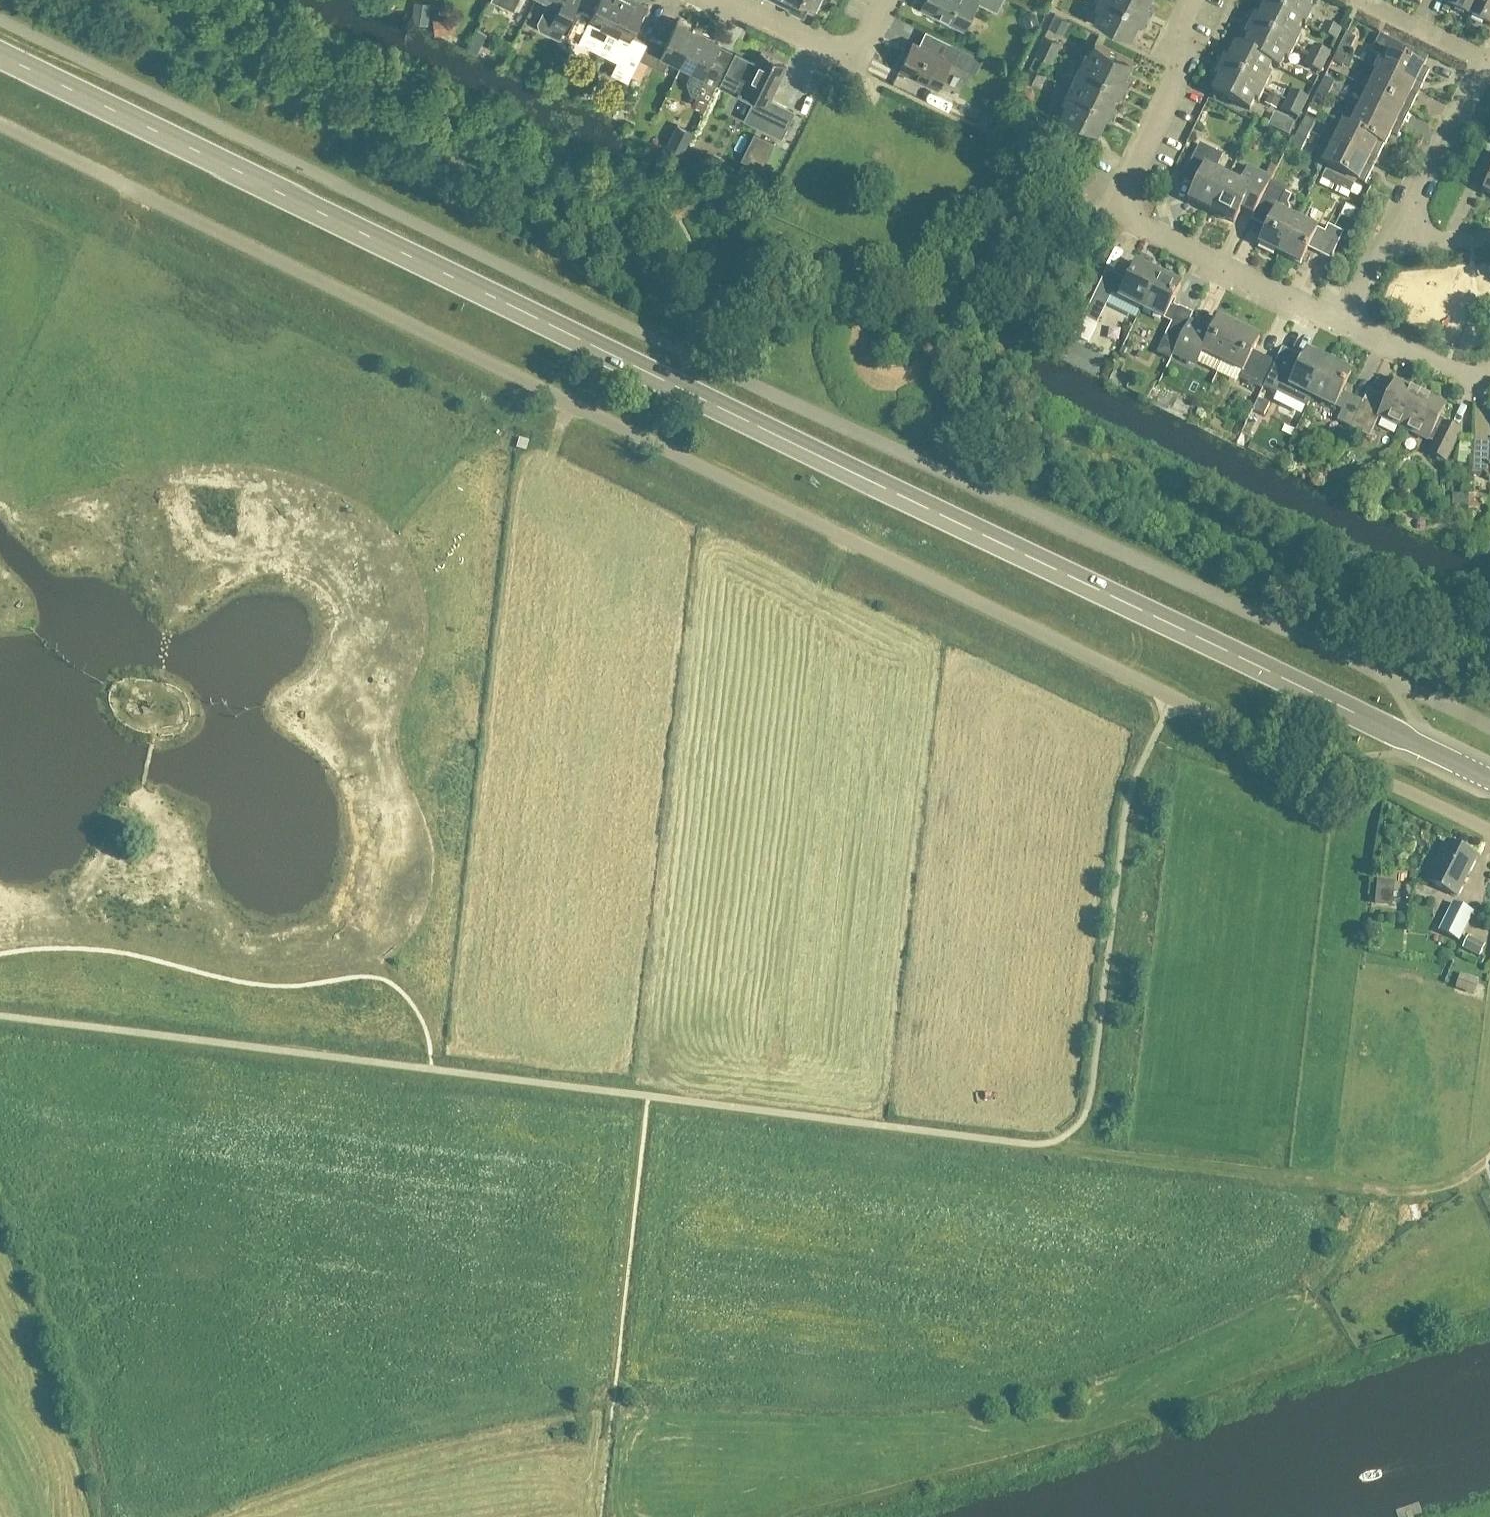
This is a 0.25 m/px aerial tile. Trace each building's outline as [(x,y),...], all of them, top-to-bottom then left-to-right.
[(491,0),(514,11),(520,0),(491,0)] [(549,1),(538,23),(541,29),(560,39),(579,1),(579,0),(547,0),(549,1)] [(599,52),(624,0),(599,0),(591,17),(579,11),(567,36),(579,43),(599,52)] [(635,0),(624,0),(599,52),(619,62),(612,74),(628,82),(639,60),(640,60),(648,44),(632,37),(647,6),(635,0)] [(921,9),(964,30),(977,2),(997,12),(1003,0),(925,0),(921,9)] [(1132,38),(1137,25),(1146,29),(1150,19),(1112,0),(1100,0),(1096,9),(1099,10),(1095,20),(1132,38)] [(1150,19),(1155,9),(1147,5),(1150,0),(1112,0),(1150,19)] [(1311,0),(1258,0),(1257,2),(1265,6),(1302,24),(1305,26),(1312,12),(1308,10),(1313,1),(1311,0)] [(1469,15),(1476,0),(1446,0),(1445,3),(1456,8),(1455,11),(1464,15),(1465,13),(1469,15)] [(1469,15),(1473,17),(1472,19),(1482,24),(1482,22),(1489,26),(1489,0),(1476,0),(1469,15)] [(1302,24),(1265,6),(1259,18),(1251,15),(1246,24),(1294,48),(1301,34),(1297,32),(1302,24)] [(651,38),(648,44),(640,60),(664,72),(670,59),(682,64),(698,31),(677,21),(666,46),(651,38)] [(1325,21),(1320,33),(1329,37),(1334,25),(1325,21)] [(1243,50),(1273,64),(1280,68),(1284,58),(1288,60),(1294,48),(1246,24),(1241,34),(1249,38),(1243,50)] [(1329,37),(1337,41),(1343,30),(1334,25),(1329,37)] [(698,31),(682,64),(693,70),(687,82),(693,94),(708,102),(723,72),(708,65),(719,41),(698,31)] [(1338,50),(1349,55),(1357,38),(1347,33),(1338,50)] [(1045,35),(1039,45),(1049,50),(1054,39),(1045,35)] [(1383,59),(1378,70),(1420,91),(1429,71),(1417,66),(1422,55),(1380,35),(1371,53),(1383,59)] [(1054,39),(1049,50),(1057,54),(1062,43),(1054,39)] [(943,57),(913,43),(900,70),(938,88),(951,62),(971,72),(979,57),(950,43),(943,57)] [(1314,44),(1309,55),(1317,60),(1323,49),(1314,44)] [(1035,56),(1044,60),(1049,50),(1039,45),(1034,56),(1035,56)] [(1081,66),(1129,90),(1134,80),(1126,76),(1132,63),(1095,45),(1091,54),(1087,52),(1081,66)] [(1216,66),(1264,90),(1272,75),(1268,74),(1273,64),(1243,50),(1235,46),(1229,60),(1221,56),(1216,66)] [(1331,53),(1323,49),(1317,60),(1326,64),(1331,53)] [(1049,50),(1044,60),(1052,64),(1057,54),(1049,50)] [(1344,65),(1349,55),(1338,50),(1333,61),(1343,67),(1344,65)] [(719,85),(753,102),(745,118),(780,136),(793,111),(770,100),(787,66),(761,53),(756,63),(735,52),(719,85)] [(1313,69),(1317,60),(1309,55),(1304,65),(1313,69)] [(1313,69),(1322,73),(1326,64),(1317,60),(1313,69)] [(1129,90),(1081,66),(1074,80),(1077,81),(1073,89),(1110,108),(1116,96),(1124,100),(1129,90)] [(1264,90),(1216,66),(1211,75),(1219,79),(1214,89),(1251,108),(1256,98),(1260,100),(1264,90)] [(1024,79),(1032,83),(1036,76),(1038,71),(1029,67),(1023,78),(1024,79)] [(1411,110),(1417,98),(1420,91),(1378,70),(1368,89),(1411,110)] [(1038,71),(1036,76),(1032,83),(1040,87),(1046,75),(1038,71)] [(1320,89),(1330,94),(1335,82),(1325,77),(1320,89)] [(1110,108),(1073,89),(1070,88),(1063,102),(1066,103),(1062,114),(1098,132),(1105,118),(1113,122),(1118,111),(1110,108)] [(1296,104),(1301,94),(1292,89),(1287,100),(1296,104)] [(1314,101),(1324,106),(1330,94),(1320,89),(1314,101)] [(1359,108),(1401,129),(1411,110),(1368,89),(1359,108)] [(1304,109),(1310,98),(1301,94),(1296,104),(1304,109)] [(1296,104),(1287,100),(1282,110),(1291,114),(1296,104)] [(1291,114),(1299,118),(1304,109),(1296,104),(1291,114)] [(1401,129),(1359,108),(1349,127),(1378,141),(1377,143),(1384,145),(1385,146),(1392,133),(1398,136),(1401,129)] [(1300,128),(1310,133),(1316,121),(1306,116),(1300,128)] [(1384,145),(1377,143),(1378,141),(1349,127),(1343,123),(1333,144),(1374,164),(1378,157),(1384,145)] [(691,133),(677,127),(668,145),(682,151),(691,133)] [(1289,144),(1301,150),(1310,133),(1300,128),(1296,137),(1293,136),(1289,144)] [(1188,201),(1211,212),(1228,177),(1216,171),(1223,156),(1200,144),(1187,171),(1199,177),(1188,201)] [(1365,184),(1374,164),(1333,144),(1323,164),(1365,184)] [(1228,177),(1211,212),(1235,223),(1241,210),(1254,217),(1256,213),(1259,207),(1269,186),(1269,185),(1272,179),(1249,168),(1241,183),(1228,177)] [(1358,197),(1362,189),(1326,171),(1322,179),(1358,197)] [(1288,203),(1291,196),(1269,186),(1259,207),(1256,213),(1271,221),(1259,244),(1280,254),(1297,219),(1287,214),(1290,209),(1288,203)] [(1297,219),(1280,254),(1300,264),(1308,248),(1331,259),(1343,233),(1328,226),(1325,232),(1297,219)] [(1106,272),(1083,318),(1084,318),(1074,336),(1087,343),(1096,324),(1111,294),(1120,297),(1119,298),(1141,309),(1158,275),(1136,264),(1126,283),(1119,279),(1119,277),(1106,272)] [(1165,335),(1178,342),(1192,314),(1178,307),(1178,308),(1171,305),(1180,286),(1158,275),(1141,309),(1163,320),(1163,318),(1171,323),(1165,335)] [(1203,352),(1222,362),(1239,328),(1219,318),(1212,332),(1190,321),(1173,355),(1195,367),(1203,352)] [(1259,337),(1239,328),(1222,362),(1241,372),(1238,379),(1262,390),(1263,388),(1276,362),(1253,352),(1259,337)] [(1289,386),(1312,397),(1329,363),(1306,351),(1297,371),(1289,367),(1289,366),(1277,360),(1276,362),(1263,388),(1276,394),(1283,382),(1290,385),(1289,386)] [(1350,374),(1329,363),(1312,397),(1334,408),(1334,407),(1342,411),(1336,421),(1350,428),(1363,401),(1349,395),(1349,397),(1341,393),(1350,374)] [(1365,397),(1363,401),(1350,428),(1369,437),(1379,416),(1403,428),(1420,393),(1395,381),(1382,406),(1365,397)] [(1445,405),(1420,393),(1403,428),(1433,443),(1429,453),(1445,462),(1460,431),(1438,420),(1445,405)] [(1473,471),(1489,471),(1489,462),(1489,451),(1489,441),(1474,440),(1473,471)] [(1447,841),(1427,881),(1457,896),(1477,856),(1447,841)] [(1395,878),(1377,876),(1375,902),(1393,903),(1395,878)] [(1440,931),(1459,941),(1473,913),(1454,903),(1440,931)] [(1469,934),(1462,948),(1480,957),(1487,943),(1469,934)] [(1479,977),(1461,970),(1455,985),(1474,991),(1479,977)]
